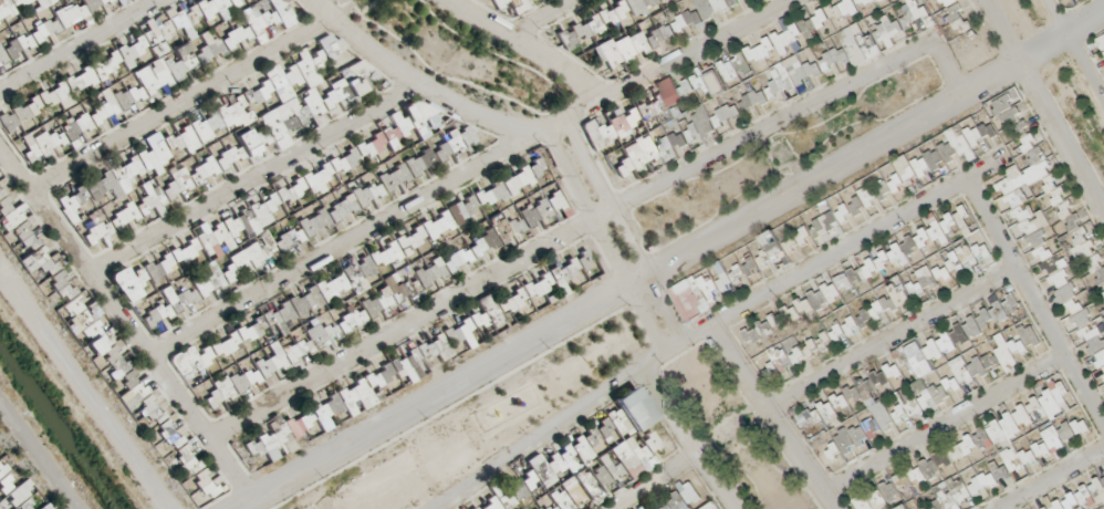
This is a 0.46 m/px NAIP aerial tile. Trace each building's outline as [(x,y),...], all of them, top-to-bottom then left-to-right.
[(852,66),(934,30),(921,0),(906,0),(903,1),(903,0),(846,0),(811,15),(821,36),(836,29),(852,66)] [(838,211),(807,212),(807,230),(799,230),(800,247),(840,245),(838,211)] [(832,285),(846,308),(908,271),(894,248),(832,285)] [(965,396),(1021,371),(1015,358),(1026,352),(1022,344),(1010,349),(1004,335),(983,344),(978,335),(1011,319),(1005,305),(951,330),(963,356),(950,362),(965,396)] [(869,327),(869,316),(860,315),(860,326),(869,327)] [(937,375),(923,346),(908,353),(922,383),(937,375)] [(994,450),(1075,415),(1064,389),(983,423),(994,450)] [(824,403),(825,429),(840,428),(839,412),(848,412),(847,402),(824,403)] [(1041,435),(1052,456),(1066,449),(1055,428),(1041,435)] [(1103,508),(1103,481),(1058,500),(1061,507),(1056,508),(1102,508),(1103,508)]
